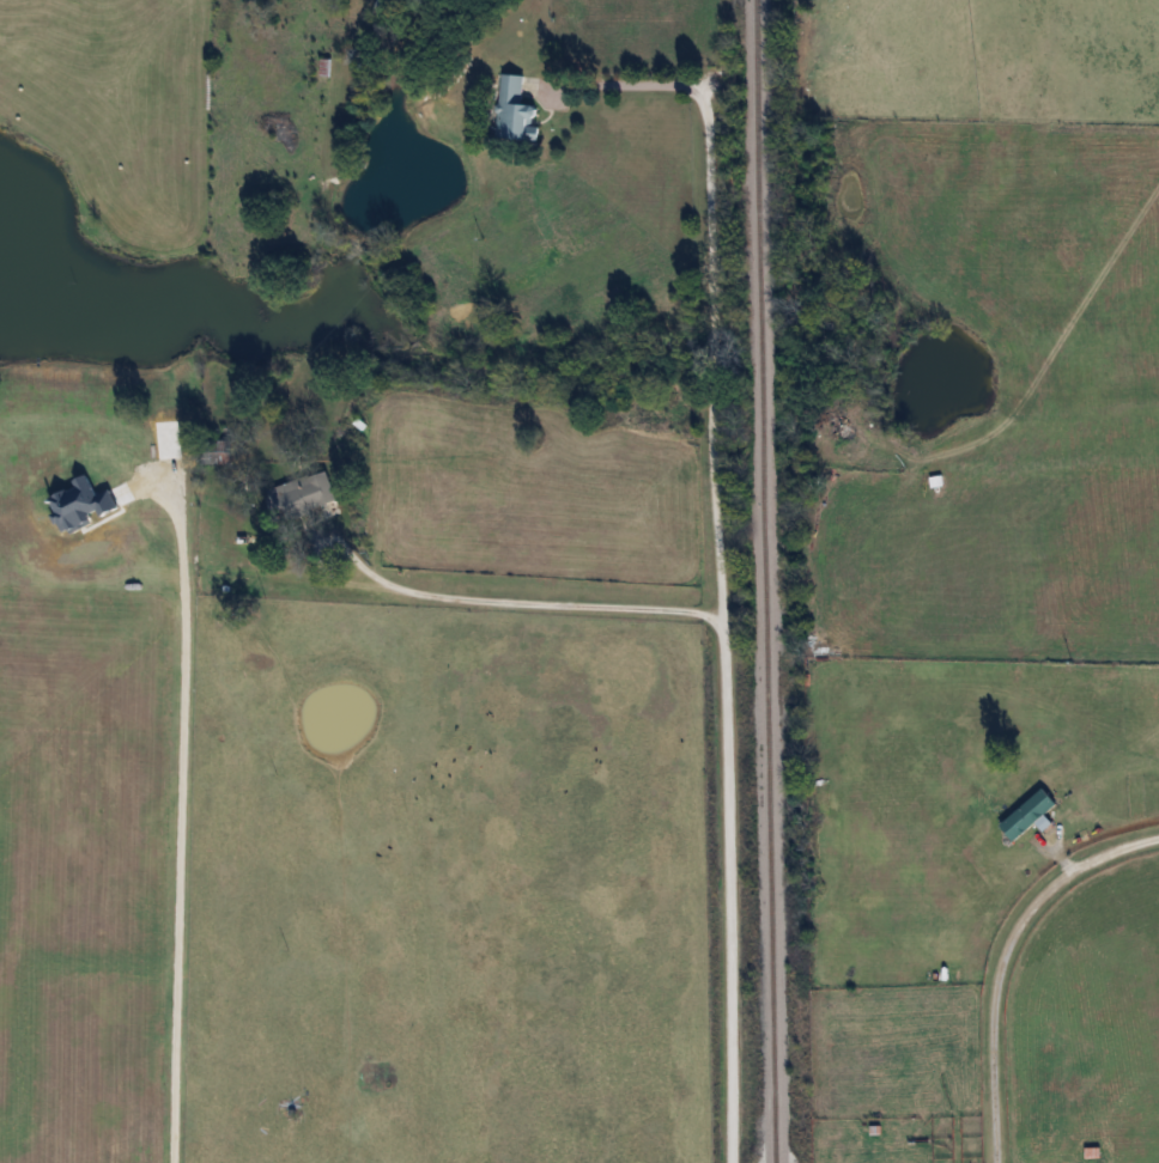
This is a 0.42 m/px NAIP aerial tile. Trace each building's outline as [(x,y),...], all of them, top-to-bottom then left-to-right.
[(540,140),(542,122),(537,122),(539,105),(523,104),(524,74),(502,73),(498,138),(540,140)] [(328,470),(266,488),(275,518),(336,501),(328,470)] [(1013,841),(1038,823),(1043,830),(1048,826),(1042,818),(1058,806),(1045,788),(1000,822),(1013,841)]
